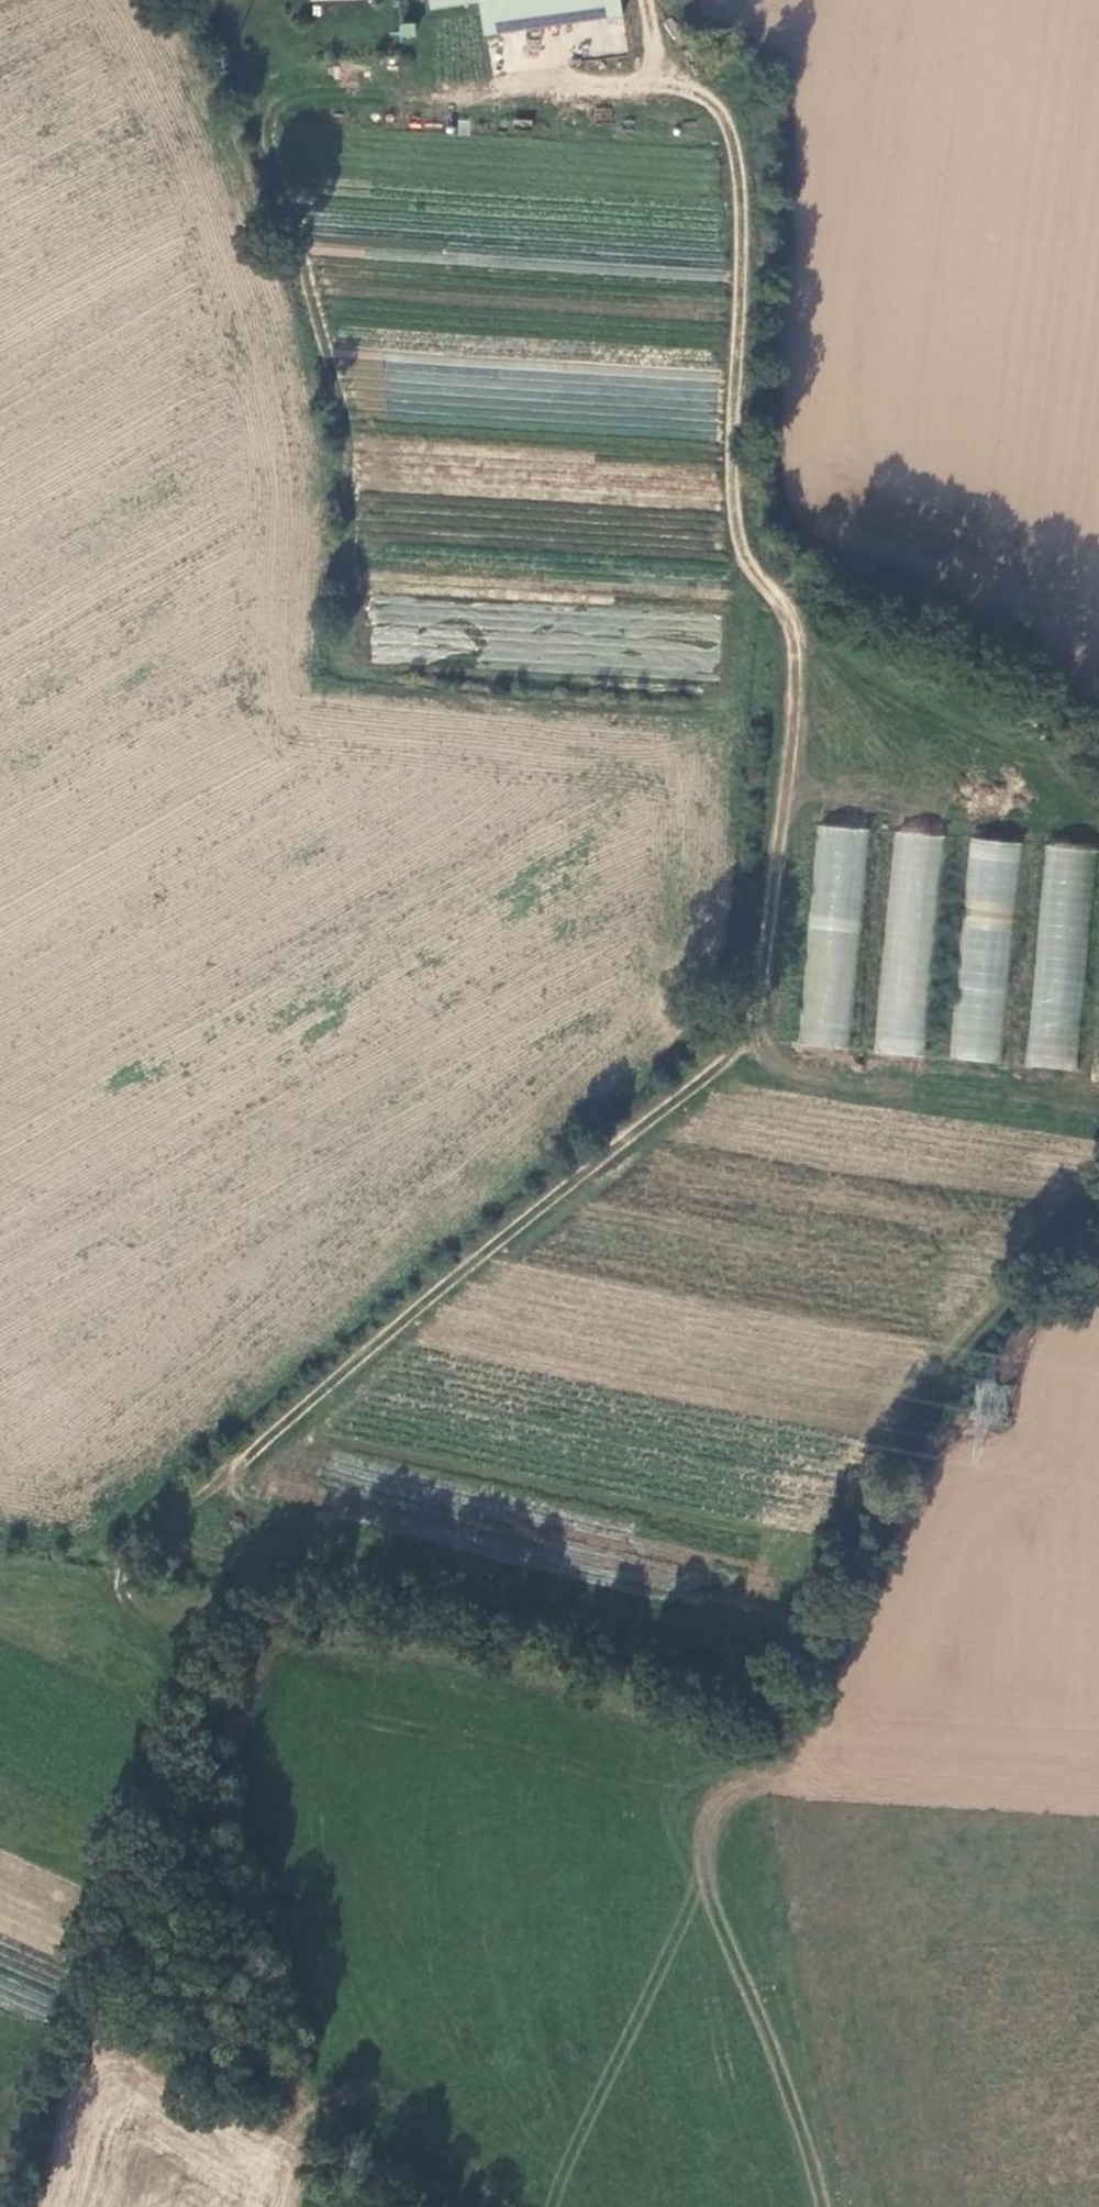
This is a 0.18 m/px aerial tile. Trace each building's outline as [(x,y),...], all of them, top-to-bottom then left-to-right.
[(404,9),(449,4),(449,0),(403,0),(404,9)] [(610,0),(471,0),(475,32),(612,12),(610,0)] [(798,1045),(849,1049),(868,829),(816,825),(798,1045)] [(942,835),(893,831),(874,1053),(923,1057),(942,835)] [(968,837),(950,1058),(1000,1063),(1018,842),(968,837)] [(1045,845),(1025,1066),(1075,1071),(1095,849),(1045,845)]
